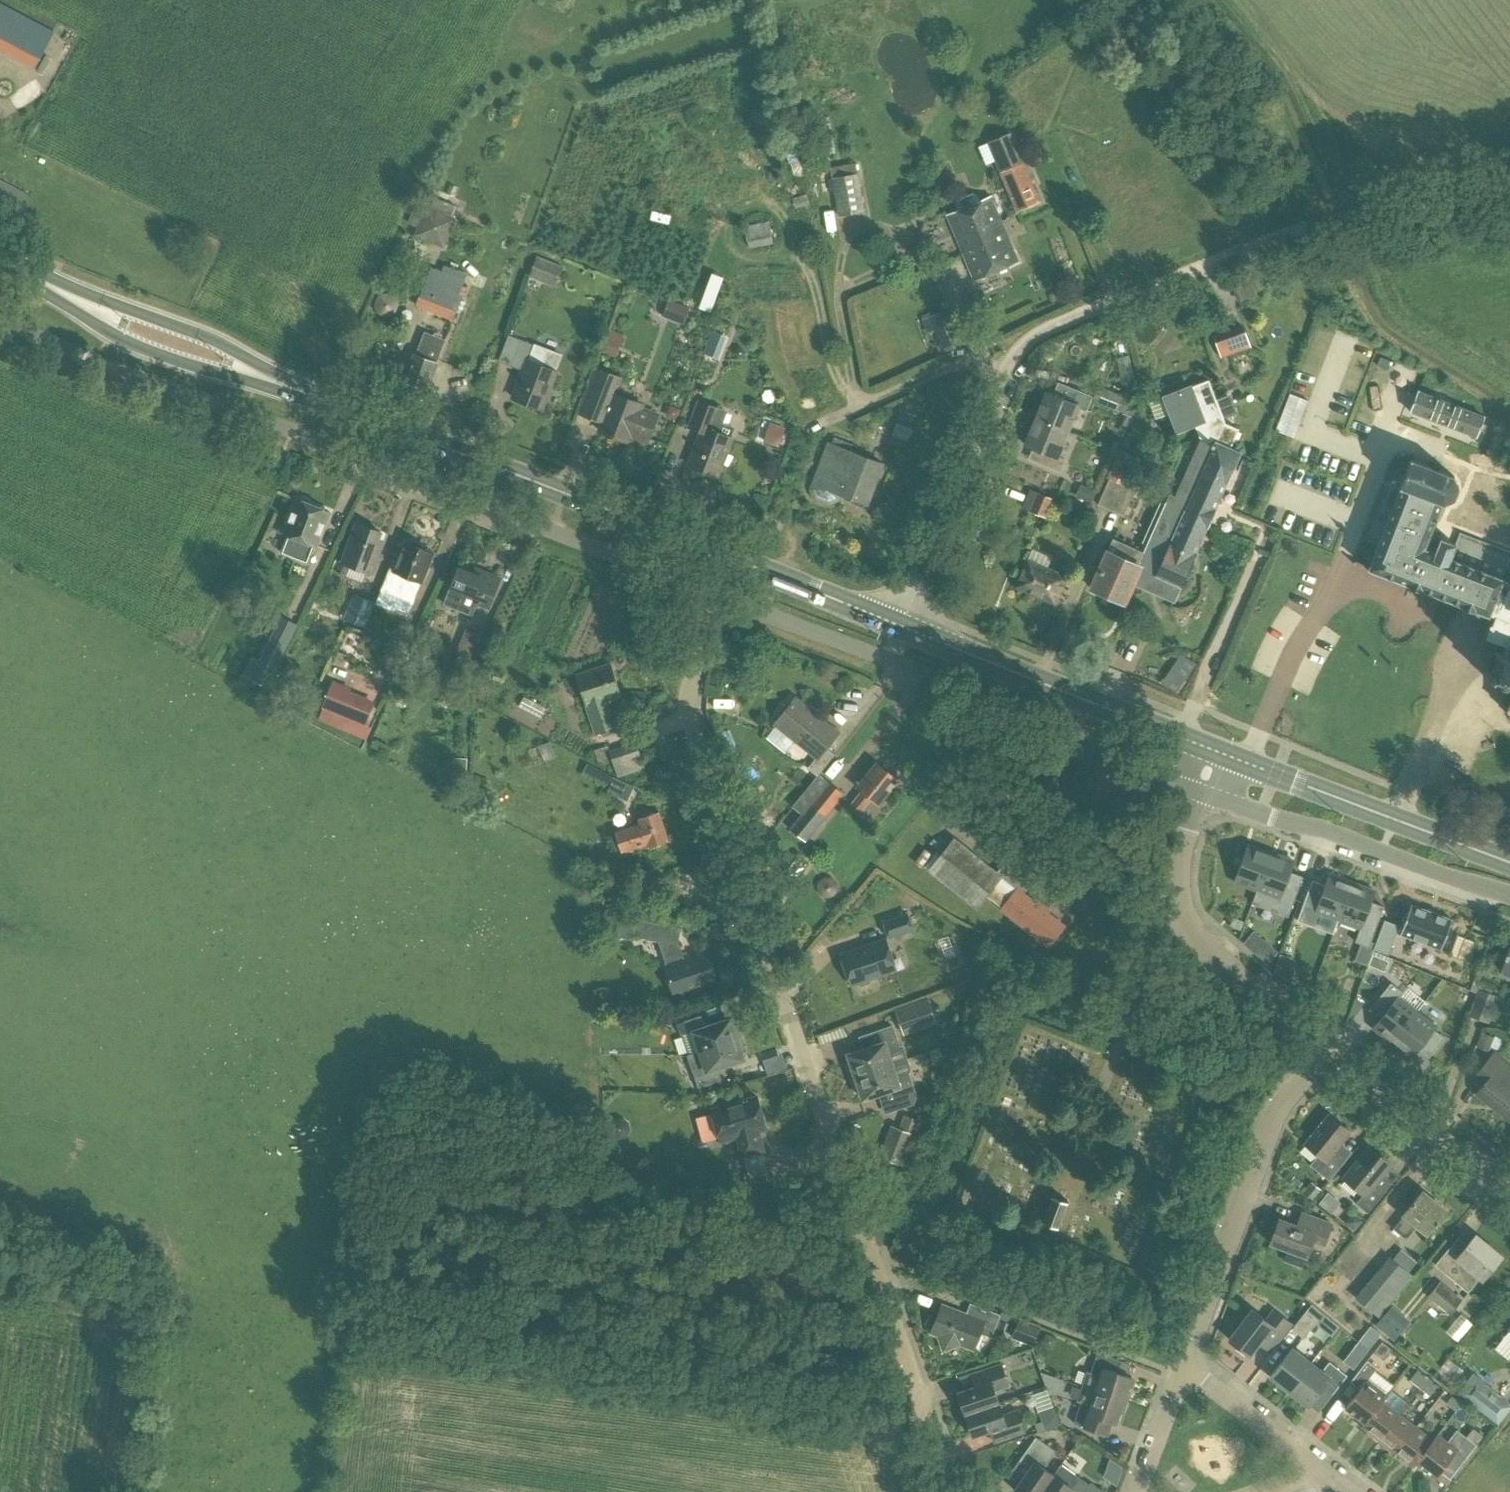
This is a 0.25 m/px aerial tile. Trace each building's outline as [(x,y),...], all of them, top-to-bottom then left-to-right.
[(41,25),(22,62),(34,68),(54,31),(41,25)] [(792,102),(809,100),(808,89),(791,91),(792,102)] [(1016,211),(1040,201),(1023,162),(1027,161),(1014,131),(987,143),(1016,211)] [(838,217),(865,212),(858,173),(831,178),(838,217)] [(958,211),(947,216),(974,280),(1019,262),(992,197),(980,202),(977,195),(972,194),(957,200),(956,205),(958,211)] [(444,249),(457,219),(426,206),(413,236),(444,249)] [(748,249),(772,244),(768,222),(744,227),(748,249)] [(555,287),(563,267),(537,256),(529,277),(555,287)] [(453,321),(463,296),(425,281),(415,306),(453,321)] [(683,306),(669,300),(663,316),(677,321),(683,306)] [(982,302),(967,308),(971,318),(986,312),(982,302)] [(944,353),(963,345),(948,308),(929,315),(944,353)] [(1221,358),(1251,347),(1243,325),(1213,335),(1221,358)] [(602,353),(616,358),(625,336),(612,330),(602,353)] [(712,331),(709,338),(723,344),(726,336),(712,331)] [(437,362),(446,341),(423,332),(414,354),(413,353),(399,390),(424,400),(438,362),(437,362)] [(556,370),(562,356),(544,349),(538,363),(528,360),(534,345),(520,339),(510,366),(523,371),(513,399),(542,410),(556,370)] [(648,444),(659,413),(641,407),(642,404),(616,394),(622,379),(598,369),(586,398),(610,408),(601,432),(628,442),(629,438),(648,444)] [(1231,448),(1239,430),(1225,423),(1223,418),(1238,413),(1231,394),(1216,400),(1209,380),(1165,396),(1177,431),(1195,425),(1201,441),(1214,447),(1217,442),(1231,448)] [(1036,419),(1068,432),(1078,406),(1086,409),(1090,400),(1131,416),(1137,401),(1099,386),(1094,398),(1067,387),(1062,399),(1047,393),(1036,419)] [(1476,438),(1484,416),(1418,390),(1409,412),(1476,438)] [(1308,400),(1290,393),(1275,430),(1294,438),(1308,400)] [(721,432),(728,412),(701,402),(691,428),(703,432),(691,465),(718,475),(732,436),(721,432)] [(680,409),(671,406),(667,416),(677,420),(680,409)] [(1058,457),(1068,432),(1036,419),(1026,445),(1041,451),(1037,462),(1061,472),(1066,461),(1058,457)] [(905,423),(900,435),(916,442),(921,429),(905,423)] [(1240,452),(1231,448),(1217,442),(1214,447),(1201,441),(1177,497),(1171,495),(1167,504),(1209,522),(1240,452)] [(867,503),(881,464),(830,445),(813,489),(817,497),(830,502),(838,498),(840,493),(867,503)] [(1122,486),(1132,464),(1116,456),(1106,479),(1120,484),(1122,486)] [(1454,500),(1459,487),(1454,475),(1411,459),(1368,570),(1489,617),(1490,615),(1509,623),(1509,612),(1502,609),(1509,588),(1509,583),(1504,581),(1504,578),(1450,558),(1456,544),(1441,538),(1436,552),(1425,547),(1442,504),(1443,504),(1454,500)] [(1106,479),(1096,503),(1109,509),(1120,484),(1106,479)] [(1120,484),(1109,509),(1122,515),(1133,490),(1122,486),(1120,484)] [(1045,517),(1053,499),(1037,493),(1030,511),(1045,517)] [(302,500),(298,499),(284,534),(289,536),(283,553),(308,563),(315,545),(317,546),(331,512),(309,503),(308,501),(304,499),(302,500)] [(1180,588),(1209,522),(1167,504),(1145,553),(1140,570),(1180,588)] [(373,575),(384,544),(378,542),(382,532),(357,523),(342,564),(373,575)] [(1140,570),(1145,553),(1114,539),(1109,552),(1108,551),(1091,588),(1125,603),(1140,570)] [(420,544),(413,542),(411,543),(407,542),(395,572),(397,573),(391,587),(416,597),(434,552),(420,547),(420,544)] [(1056,604),(1067,576),(1028,560),(1016,588),(1056,604)] [(478,576),(461,569),(454,587),(451,585),(443,604),(472,616),(476,606),(479,608),(480,604),(490,608),(501,580),(480,571),(478,576)] [(365,627),(375,602),(354,594),(344,619),(365,627)] [(266,687),(297,625),(281,617),(259,661),(251,656),(242,675),(266,687)] [(1503,656),(1495,676),(1509,682),(1509,658),(1503,656)] [(596,735),(617,728),(608,700),(622,695),(612,664),(577,675),(596,735)] [(1187,688),(1201,670),(1194,664),(1179,682),(1187,688)] [(365,726),(375,702),(349,691),(351,688),(332,681),(321,708),(365,726)] [(818,777),(835,755),(827,748),(840,732),(797,698),(775,725),(816,758),(807,768),(818,777)] [(535,705),(530,712),(549,723),(553,716),(535,705)] [(619,779),(644,772),(636,744),(611,751),(619,779)] [(599,766),(612,762),(608,746),(594,750),(599,766)] [(467,758),(454,758),(453,775),(466,776),(467,758)] [(879,805),(898,780),(877,764),(858,788),(862,791),(852,804),(862,812),(872,799),(879,805)] [(635,787),(614,777),(607,792),(628,801),(635,787)] [(806,842),(844,794),(828,781),(790,828),(806,842)] [(649,848),(670,842),(660,812),(639,819),(640,825),(616,832),(623,853),(648,845),(649,848)] [(763,841),(779,823),(767,813),(751,831),(763,841)] [(1001,878),(1003,876),(955,837),(929,870),(977,908),(987,896),(1001,878)] [(1272,851),(1248,842),(1233,883),(1257,892),(1272,851)] [(1296,860),(1272,851),(1257,892),(1252,904),(1288,917),(1303,877),(1291,872),(1296,860)] [(1325,885),(1313,880),(1304,904),(1316,908),(1314,913),(1338,922),(1353,881),(1329,873),(1325,885)] [(1017,891),(1001,878),(987,896),(1003,908),(1049,946),(1064,928),(1017,891)] [(1376,890),(1353,881),(1338,922),(1360,930),(1356,942),(1369,947),(1384,907),(1372,902),(1376,890)] [(595,917),(605,917),(604,896),(594,896),(595,917)] [(1411,904),(1400,935),(1441,950),(1453,919),(1411,904)] [(890,938),(914,930),(908,914),(885,922),(890,938)] [(685,959),(680,944),(678,944),(682,928),(637,919),(633,937),(659,942),(667,965),(665,966),(676,997),(718,982),(708,951),(685,959)] [(1400,925),(1385,920),(1374,949),(1389,955),(1397,933),(1400,925)] [(862,985),(870,983),(872,978),(897,970),(886,939),(841,954),(852,985),(858,983),(862,985)] [(1278,952),(1263,939),(1253,951),(1267,964),(1278,952)] [(1501,972),(1509,976),(1509,949),(1501,972)] [(1372,954),(1359,950),(1355,961),(1368,965),(1372,954)] [(1373,955),(1369,965),(1385,971),(1389,961),(1373,955)] [(1404,992),(1391,982),(1370,1009),(1380,1017),(1371,1028),(1391,1044),(1418,1010),(1401,996),(1404,992)] [(1489,1023),(1499,997),(1478,989),(1468,1015),(1489,1023)] [(904,1035),(937,1024),(928,999),(896,1010),(904,1035)] [(1418,1010),(1391,1044),(1411,1060),(1419,1049),(1430,1057),(1445,1038),(1435,1030),(1438,1026),(1418,1010)] [(699,1051),(740,1038),(736,1026),(733,1016),(704,1025),(701,1016),(677,1024),(681,1035),(692,1032),(698,1050),(698,1052),(699,1051)] [(856,1077),(897,1063),(893,1051),(900,1049),(897,1038),(893,1025),(880,1029),(885,1042),(848,1055),(851,1064),(848,1065),(852,1077),(855,1076),(856,1077)] [(1483,1033),(1477,1047),(1489,1052),(1491,1048),(1500,1051),(1504,1042),(1483,1033)] [(719,1070),(747,1061),(744,1051),(740,1038),(699,1051),(698,1052),(705,1072),(705,1073),(695,1076),(698,1087),(698,1088),(722,1080),(719,1070)] [(1493,1055),(1475,1078),(1484,1085),(1478,1094),(1509,1119),(1509,1068),(1493,1055)] [(897,1063),(856,1077),(856,1079),(853,1080),(857,1092),(860,1091),(863,1100),(894,1090),(900,1109),(913,1104),(916,1097),(908,1073),(901,1075),(897,1063)] [(757,1137),(756,1132),(766,1129),(757,1097),(712,1110),(721,1142),(737,1137),(743,1157),(764,1151),(760,1137),(757,1137)] [(1330,1180),(1346,1160),(1335,1151),(1350,1133),(1328,1116),(1305,1145),(1326,1162),(1318,1171),(1330,1180)] [(901,1163),(912,1134),(893,1127),(882,1155),(901,1163)] [(1368,1213),(1386,1191),(1376,1183),(1391,1165),(1369,1147),(1344,1178),(1363,1194),(1356,1203),(1368,1213)] [(965,1207),(972,1188),(960,1184),(953,1203),(965,1207)] [(1428,1235),(1448,1211),(1422,1191),(1403,1215),(1404,1217),(1394,1229),(1407,1239),(1417,1227),(1428,1235)] [(1058,1228),(1067,1203),(1052,1197),(1043,1222),(1058,1228)] [(1333,1224),(1302,1213),(1298,1226),(1280,1219),(1278,1222),(1274,1221),(1270,1233),(1274,1234),(1271,1244),(1289,1251),(1285,1260),(1304,1267),(1313,1242),(1325,1247),(1333,1224)] [(1483,1280),(1502,1257),(1477,1236),(1457,1259),(1460,1261),(1448,1275),(1468,1292),(1480,1278),(1483,1280)] [(1380,1318),(1414,1276),(1389,1256),(1355,1299),(1380,1318)] [(1450,1315),(1463,1300),(1440,1282),(1428,1297),(1450,1315)] [(976,1318),(942,1305),(932,1333),(938,1336),(944,1351),(961,1345),(974,1350),(980,1334),(992,1338),(1001,1315),(980,1307),(976,1318)] [(1266,1320),(1247,1306),(1236,1321),(1240,1324),(1229,1339),(1236,1345),(1236,1350),(1244,1356),(1248,1354),(1250,1356),(1264,1337),(1275,1346),(1292,1324),(1273,1310),(1266,1320)] [(1394,1341),(1410,1321),(1391,1306),(1375,1326),(1394,1341)] [(1304,1338),(1318,1320),(1306,1312),(1293,1330),(1304,1338)] [(1469,1314),(1455,1333),(1465,1340),(1479,1321),(1469,1314)] [(1033,1346),(1040,1326),(1019,1318),(1012,1338),(1033,1346)] [(1371,1326),(1357,1344),(1367,1352),(1381,1334),(1371,1326)] [(1384,1360),(1392,1349),(1381,1342),(1373,1353),(1384,1360)] [(1290,1391),(1312,1364),(1292,1348),(1270,1376),(1290,1391)] [(1083,1386),(1126,1402),(1134,1378),(1117,1372),(1120,1361),(1098,1353),(1091,1374),(1087,1373),(1083,1386)] [(1383,1401),(1384,1402),(1389,1396),(1368,1380),(1377,1369),(1367,1361),(1351,1382),(1360,1390),(1346,1409),(1364,1423),(1365,1424),(1383,1401)] [(1312,1364),(1290,1391),(1309,1406),(1323,1388),(1332,1395),(1347,1376),(1329,1362),(1322,1372),(1312,1364)] [(966,1417),(1000,1404),(995,1391),(1009,1386),(1002,1364),(973,1374),(977,1386),(958,1392),(966,1417)] [(1381,1368),(1374,1376),(1392,1390),(1399,1382),(1381,1368)] [(1418,1369),(1409,1380),(1420,1388),(1428,1377),(1418,1369)] [(1438,1385),(1428,1377),(1420,1388),(1430,1396),(1438,1385)] [(1468,1377),(1460,1388),(1463,1390),(1458,1395),(1469,1404),(1470,1403),(1490,1419),(1491,1417),(1499,1423),(1509,1409),(1509,1406),(1484,1385),(1484,1386),(1473,1377),(1471,1380),(1468,1377)] [(1075,1423),(1089,1428),(1087,1434),(1113,1442),(1126,1402),(1083,1386),(1078,1402),(1081,1403),(1075,1423)] [(1456,1411),(1462,1403),(1452,1396),(1446,1403),(1456,1411)] [(1399,1414),(1384,1402),(1383,1401),(1365,1424),(1364,1423),(1362,1427),(1378,1440),(1399,1414)] [(1000,1404),(966,1417),(973,1437),(992,1431),(996,1443),(1025,1433),(1018,1411),(1003,1415),(1000,1404)] [(1045,1430),(1060,1425),(1054,1407),(1039,1412),(1045,1430)] [(1395,1453),(1416,1427),(1399,1414),(1378,1440),(1395,1453)] [(1434,1441),(1433,1440),(1416,1427),(1395,1453),(1414,1468),(1417,1465),(1416,1464),(1434,1441)] [(1416,1464),(1417,1465),(1436,1479),(1450,1460),(1459,1467),(1476,1445),(1457,1430),(1448,1442),(1438,1434),(1433,1440),(1434,1441),(1416,1464)] [(1054,1476),(1044,1469),(1056,1451),(1036,1437),(1019,1461),(1031,1469),(1015,1491),(1016,1491),(1043,1491),(1054,1476)] [(1062,1465),(1054,1476),(1043,1491),(1101,1491),(1102,1490),(1091,1483),(1090,1485),(1062,1465)]
